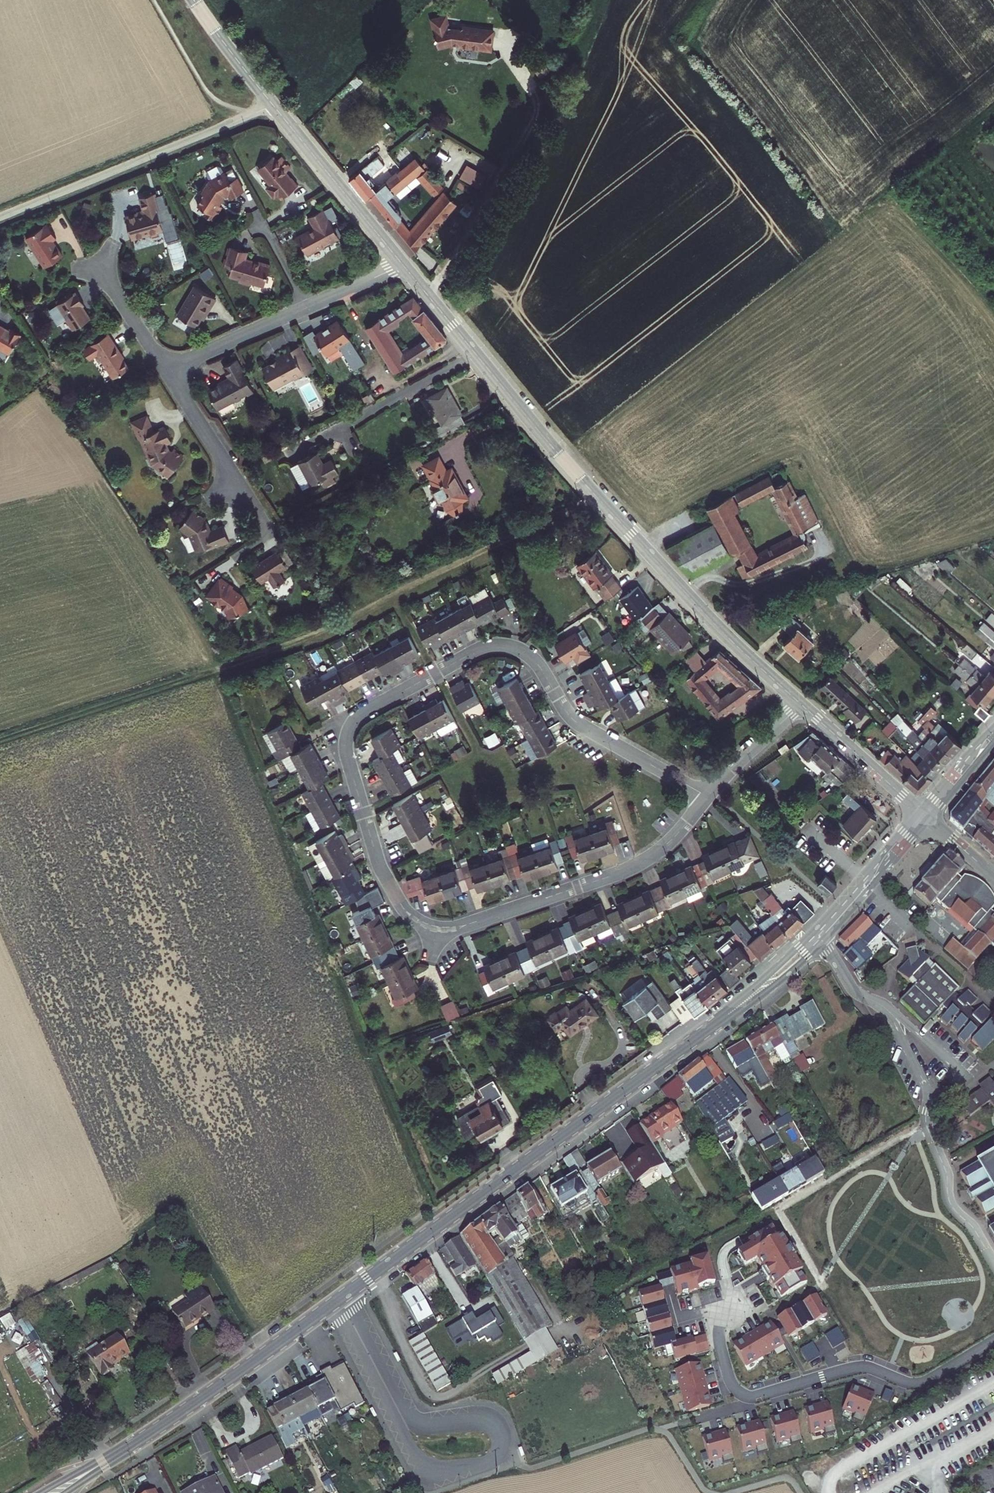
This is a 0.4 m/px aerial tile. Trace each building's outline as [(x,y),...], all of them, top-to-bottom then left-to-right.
[(434,44),(492,51),(495,28),(448,23),(448,18),(438,17),(434,44)] [(270,155),(256,167),(264,176),(263,177),(269,184),(266,187),(274,194),(278,190),(282,194),(297,180),(289,172),(287,173),(283,169),(288,164),(278,154),(273,158),(270,155)] [(389,171),(399,182),(405,177),(402,172),(394,164),(390,158),(356,183),(366,195),(372,203),(383,194),(374,184),(389,171)] [(383,194),(372,203),(397,232),(404,226),(408,223),(401,215),(407,211),(398,200),(426,176),(415,162),(402,172),(405,177),(399,182),(383,194)] [(466,163),(459,178),(473,184),(480,170),(466,163)] [(206,170),(208,176),(223,171),(221,165),(206,170)] [(226,171),(211,179),(205,189),(208,191),(199,205),(209,211),(207,215),(216,221),(224,208),(219,205),(227,191),(230,197),(244,190),(237,177),(230,181),(226,171)] [(447,196),(430,178),(422,185),(439,203),(447,196)] [(496,187),(485,181),(473,201),(484,208),(496,187)] [(124,216),(130,236),(148,230),(149,232),(163,228),(156,206),(159,205),(155,193),(139,198),(142,210),(124,216)] [(310,199),(313,207),(319,204),(315,196),(310,199)] [(415,240),(409,235),(403,241),(420,259),(456,215),(461,209),(448,199),(415,240)] [(306,252),(321,244),(322,246),(333,241),(331,238),(339,233),(324,205),(307,215),(313,226),(296,235),(306,252)] [(46,222),(24,237),(45,267),(63,254),(53,239),(56,237),(46,222)] [(403,241),(409,235),(404,226),(397,232),(403,241)] [(247,250),(230,245),(224,265),(232,267),(229,275),(240,278),(238,283),(247,285),(248,281),(263,285),(269,265),(244,257),(247,250)] [(212,307),(217,297),(194,285),(178,316),(199,327),(209,306),(212,307)] [(89,318),(79,305),(83,302),(75,291),(53,307),(61,319),(63,317),(72,330),(89,318)] [(398,318),(409,312),(421,306),(416,299),(378,321),(376,318),(363,326),(393,370),(449,340),(430,316),(417,324),(427,338),(415,345),(404,351),(387,327),(399,321),(398,318)] [(409,312),(417,324),(430,316),(421,306),(409,312)] [(312,328),(301,335),(313,354),(323,349),(326,354),(341,345),(355,367),(364,361),(337,318),(315,332),(312,328)] [(11,350),(20,334),(0,322),(0,344),(11,350)] [(108,332),(83,348),(90,359),(99,354),(115,377),(128,368),(119,355),(122,353),(108,332)] [(275,390),(315,370),(302,344),(275,358),(276,362),(264,368),(275,390)] [(231,376),(211,388),(222,406),(254,388),(236,357),(223,364),(231,376)] [(429,429),(435,440),(467,423),(447,386),(429,395),(443,422),(429,429)] [(140,437),(151,460),(170,473),(183,453),(173,446),(170,448),(166,438),(170,436),(164,424),(154,429),(146,415),(130,423),(137,437),(140,437)] [(317,452),(298,462),(310,485),(319,480),(323,487),(334,481),(330,474),(339,470),(332,457),(323,462),(317,452)] [(438,455),(424,463),(436,486),(435,490),(438,497),(440,496),(446,508),(452,511),(460,507),(461,500),(457,493),(463,489),(448,461),(443,464),(438,455)] [(774,486),(769,475),(705,508),(712,521),(729,555),(742,581),(810,547),(802,531),(821,521),(806,492),(798,496),(790,479),(774,486)] [(201,548),(207,551),(229,541),(222,526),(210,531),(204,519),(194,509),(180,523),(191,534),(198,550),(201,548)] [(729,555),(712,521),(662,548),(694,580),(729,555)] [(621,579),(598,549),(578,565),(603,597),(608,593),(615,602),(620,599),(627,593),(618,582),(621,579)] [(275,550),(252,566),(263,581),(270,576),(276,584),(291,573),(275,550)] [(206,595),(226,609),(236,618),(251,604),(241,594),(229,586),(230,583),(219,575),(206,595)] [(653,604),(638,585),(620,599),(635,618),(653,604)] [(465,630),(483,620),(473,604),(467,592),(457,597),(461,604),(453,608),(465,630)] [(490,595),(473,604),(483,620),(484,623),(501,614),(502,617),(512,611),(505,598),(494,603),(490,595)] [(658,632),(671,648),(679,642),(680,645),(689,642),(687,635),(689,633),(669,608),(664,612),(658,605),(640,620),(654,636),(658,632)] [(447,640),(465,630),(453,608),(435,618),(447,640)] [(990,614),(985,620),(993,627),(993,617),(990,614)] [(790,616),(781,626),(790,634),(783,642),(798,656),(811,641),(797,627),(800,624),(790,616)] [(435,618),(416,628),(428,650),(447,640),(435,618)] [(576,630),(555,644),(570,667),(591,654),(576,630)] [(401,662),(419,653),(409,634),(391,643),(401,662)] [(391,643),(373,652),(383,672),(401,662),(391,643)] [(989,643),(984,648),(993,657),(993,647),(989,643)] [(749,675),(722,649),(709,661),(697,672),(687,680),(709,707),(721,697),(707,679),(719,668),(737,685),(749,675)] [(709,661),(699,649),(687,660),(697,672),(709,661)] [(973,664),(978,658),(969,650),(963,656),(973,664)] [(373,652),(355,662),(365,681),(383,672),(373,652)] [(348,690),(365,681),(355,662),(337,672),(348,690)] [(580,673),(590,690),(609,680),(600,662),(580,673)] [(961,670),(965,674),(993,699),(993,678),(990,675),(985,681),(965,665),(961,670)] [(328,676),(321,681),(329,694),(334,704),(350,695),(348,690),(337,672),(335,669),(327,674),(328,676)] [(321,681),(318,674),(299,684),(310,704),(329,694),(321,681)] [(499,684),(509,701),(526,691),(517,674),(499,684)] [(993,700),(993,699),(965,674),(960,680),(976,694),(973,698),(986,709),(993,700)] [(721,697),(709,707),(718,719),(762,686),(749,675),(737,685),(721,697)] [(610,701),(620,696),(612,678),(609,680),(590,690),(587,692),(596,708),(610,701)] [(861,710),(826,678),(819,685),(841,706),(839,708),(852,720),(861,710)] [(462,679),(450,686),(463,711),(480,702),(469,681),(465,684),(462,679)] [(535,706),(526,691),(509,701),(517,716),(535,706)] [(639,708),(630,691),(620,696),(610,701),(619,718),(639,708)] [(437,728),(454,719),(443,697),(425,706),(437,728)] [(407,716),(419,737),(437,728),(425,706),(407,716)] [(517,716),(528,736),(546,726),(535,706),(517,716)] [(984,723),(989,717),(980,709),(975,715),(984,723)] [(906,720),(900,726),(910,736),(916,730),(906,720)] [(281,746),(285,754),(291,751),(300,746),(286,721),(266,731),(276,749),(281,746)] [(381,753),(400,742),(389,724),(371,735),(381,753)] [(892,742),(902,732),(898,728),(895,725),(885,736),(892,742)] [(538,756),(557,747),(546,726),(528,736),(538,756)] [(898,728),(902,732),(929,759),(942,772),(949,763),(930,744),(916,730),(910,736),(900,726),(898,728)] [(813,729),(794,748),(836,790),(855,771),(813,729)] [(937,731),(933,735),(936,738),(955,757),(963,747),(949,735),(946,738),(937,731)] [(955,757),(936,738),(930,744),(949,763),(955,757)] [(291,751),(301,769),(320,758),(310,740),(300,746),(291,751)] [(778,747),(782,752),(789,748),(785,742),(778,747)] [(892,760),(901,751),(895,745),(879,763),(885,768),(892,760)] [(372,761),(382,779),(402,768),(392,750),(372,761)] [(966,788),(980,801),(989,809),(991,811),(993,809),(993,802),(981,789),(993,775),(993,755),(966,788)] [(301,770),(310,786),(321,780),(329,776),(320,759),(301,770)] [(929,759),(920,768),(934,781),(942,772),(929,759)] [(892,760),(885,768),(919,798),(934,781),(920,768),(910,760),(902,768),(892,760)] [(402,768),(382,779),(391,795),(417,780),(408,765),(402,768)] [(310,786),(301,791),(310,809),(331,798),(321,780),(310,786)] [(964,791),(960,795),(970,803),(968,805),(973,809),(980,801),(966,788),(964,791)] [(861,839),(879,820),(849,791),(841,799),(855,812),(844,823),(861,839)] [(424,813),(413,793),(394,803),(406,824),(424,813)] [(988,831),(980,823),(982,821),(971,812),(973,809),(968,805),(970,803),(960,795),(940,818),(965,841),(976,829),(984,836),(988,831)] [(331,798),(310,809),(321,829),(341,818),(331,798)] [(982,821),(980,823),(988,831),(993,824),(993,814),(991,811),(989,809),(986,812),(989,814),(982,821)] [(424,813),(406,824),(420,850),(432,844),(426,832),(431,827),(424,813)] [(591,833),(598,855),(613,850),(612,846),(619,843),(612,822),(604,824),(606,829),(591,833)] [(337,828),(314,839),(323,857),(346,845),(337,828)] [(991,842),(984,836),(976,829),(965,841),(981,855),(993,867),(993,845),(991,842)] [(571,834),(563,836),(571,859),(578,857),(580,861),(598,855),(591,833),(572,839),(571,834)] [(750,834),(720,847),(729,868),(761,853),(754,838),(750,834)] [(548,845),(533,850),(540,873),(555,868),(554,863),(562,860),(555,839),(547,841),(548,845)] [(523,878),(540,873),(533,850),(519,855),(514,840),(503,844),(514,876),(522,874),(523,878)] [(499,855),(485,860),(492,883),(514,876),(503,844),(497,846),(499,855)] [(323,857),(334,877),(356,865),(346,845),(323,857)] [(714,876),(729,868),(720,847),(703,855),(705,859),(695,861),(705,882),(714,880),(714,876)] [(966,865),(948,849),(913,889),(931,905),(942,892),(957,875),(966,865)] [(492,883),(485,860),(467,865),(465,858),(459,860),(467,886),(473,884),(474,888),(492,883)] [(760,876),(768,873),(761,858),(753,862),(760,876)] [(705,882),(695,861),(676,870),(686,891),(705,882)] [(334,877),(349,905),(367,895),(359,881),(363,878),(356,865),(334,877)] [(462,889),(455,867),(436,874),(443,896),(462,889)] [(669,900),(686,891),(676,870),(657,878),(659,883),(654,885),(664,908),(671,905),(669,900)] [(404,882),(409,896),(418,893),(420,899),(428,896),(429,900),(443,896),(436,874),(422,878),(421,875),(412,878),(412,879),(404,882)] [(957,875),(942,892),(953,901),(949,906),(974,929),(960,945),(954,939),(945,949),(969,971),(992,946),(993,948),(993,912),(992,911),(993,908),(993,896),(993,895),(990,891),(987,887),(981,883),(976,879),(970,876),(964,874),(960,877),(957,875)] [(836,887),(826,876),(817,885),(827,896),(836,887)] [(664,908),(654,885),(631,896),(641,918),(664,908)] [(766,893),(763,889),(760,891),(781,917),(793,932),(805,922),(814,912),(801,899),(791,909),(786,913),(769,891),(766,893)] [(619,908),(612,911),(622,934),(629,930),(626,924),(641,918),(631,896),(617,903),(619,908)] [(600,900),(584,907),(595,930),(596,929),(600,936),(613,930),(616,936),(622,934),(612,911),(606,914),(600,900)] [(370,903),(353,911),(366,938),(388,927),(380,912),(376,914),(370,903)] [(578,938),(595,930),(584,907),(568,915),(570,919),(563,922),(575,949),(582,947),(578,938)] [(759,960),(778,945),(766,930),(755,937),(739,916),(730,924),(741,938),(757,956),(759,960)] [(793,932),(781,917),(766,930),(778,945),(793,932)] [(881,935),(864,918),(842,941),(853,952),(846,959),(861,974),(875,960),(865,951),(881,935)] [(540,933),(550,957),(568,950),(569,952),(575,949),(563,922),(540,933)] [(388,927),(366,938),(376,958),(398,948),(388,927)] [(550,957),(540,933),(525,940),(528,945),(523,947),(533,968),(537,966),(536,963),(550,957)] [(757,956),(741,938),(735,943),(729,936),(715,948),(729,965),(736,974),(757,956)] [(533,968),(523,947),(499,957),(508,979),(533,968)] [(915,947),(905,950),(908,961),(896,974),(906,983),(909,980),(915,985),(901,1001),(925,1022),(941,1005),(949,1012),(941,1021),(946,1025),(954,1016),(958,1020),(953,1026),(958,1030),(963,1024),(968,1028),(959,1037),(964,1042),(973,1033),(977,1037),(973,1040),(983,1050),(993,1038),(993,1023),(991,1020),(988,1023),(985,1021),(993,1012),(983,1002),(976,1010),(968,1003),(976,995),(968,987),(960,995),(957,992),(960,988),(915,947)] [(376,958),(389,984),(410,973),(398,948),(376,958)] [(654,950),(646,954),(649,961),(658,957),(654,950)] [(696,954),(690,959),(717,994),(727,987),(717,974),(716,972),(712,975),(696,954)] [(499,957),(482,964),(485,970),(478,973),(488,995),(495,992),(493,986),(508,979),(499,957)] [(702,982),(696,987),(707,1002),(717,994),(690,959),(686,961),(702,982)] [(729,965),(717,974),(727,987),(739,978),(736,974),(729,965)] [(418,996),(414,989),(418,987),(410,973),(389,984),(400,1005),(418,996)] [(683,1021),(707,1002),(696,987),(691,981),(684,987),(675,976),(669,981),(676,990),(665,998),(683,1021)] [(670,1006),(650,979),(620,1000),(632,1016),(648,1005),(656,1016),(670,1006)] [(568,1003),(547,1017),(555,1030),(562,1025),(569,1034),(598,1015),(586,997),(571,1007),(568,1003)] [(440,1006),(445,1019),(458,1014),(453,1000),(440,1006)] [(816,1028),(824,1023),(811,1001),(803,1006),(806,1009),(790,1019),(788,1015),(769,1026),(780,1044),(791,1063),(806,1053),(797,1037),(815,1026),(816,1028)] [(780,1044),(769,1026),(745,1040),(766,1078),(773,1068),(764,1053),(780,1044)] [(745,1040),(726,1050),(736,1069),(740,1067),(744,1075),(753,1070),(764,1090),(770,1086),(766,1078),(745,1040)] [(806,1053),(791,1063),(798,1072),(811,1065),(806,1053)] [(697,1075),(704,1083),(713,1076),(701,1060),(699,1058),(678,1074),(686,1083),(697,1075)] [(747,1101),(729,1077),(694,1102),(712,1126),(747,1101)] [(957,1100),(969,1117),(991,1103),(993,1107),(993,1106),(993,1078),(983,1086),(981,1084),(957,1100)] [(503,1121),(491,1098),(453,1119),(465,1141),(503,1121)] [(638,1123),(651,1142),(676,1127),(673,1123),(681,1119),(670,1103),(638,1123)] [(726,1122),(712,1130),(721,1144),(734,1136),(726,1122)] [(638,1123),(625,1132),(637,1150),(622,1161),(636,1182),(665,1162),(651,1142),(638,1123)] [(958,1165),(968,1183),(965,1184),(970,1194),(973,1192),(983,1210),(993,1204),(993,1146),(958,1165)] [(571,1154),(581,1171),(594,1192),(602,1206),(611,1201),(600,1183),(622,1170),(611,1151),(587,1165),(578,1150),(571,1154)] [(549,1186),(560,1205),(587,1189),(590,1194),(594,1192),(581,1171),(571,1154),(563,1158),(572,1173),(549,1186)] [(786,1195),(824,1172),(815,1156),(776,1179),(786,1195)] [(758,1211),(786,1195),(776,1179),(749,1195),(758,1211)] [(529,1214),(532,1219),(544,1212),(527,1185),(516,1193),(529,1214)] [(516,1193),(496,1208),(511,1231),(522,1224),(520,1219),(529,1214),(516,1193)] [(484,1278),(512,1260),(502,1245),(515,1237),(511,1231),(496,1208),(455,1236),(476,1264),(484,1278)] [(744,1267),(755,1260),(761,1271),(760,1271),(766,1283),(767,1282),(772,1290),(773,1289),(780,1300),(806,1285),(799,1273),(800,1273),(793,1259),(794,1258),(788,1248),(786,1248),(780,1237),(777,1239),(771,1228),(747,1242),(749,1246),(736,1254),(744,1267)] [(455,1236),(436,1249),(457,1278),(476,1264),(455,1236)] [(670,1268),(677,1294),(699,1288),(698,1286),(714,1282),(707,1255),(685,1260),(686,1263),(670,1268)] [(423,1333),(438,1325),(422,1297),(441,1286),(426,1260),(403,1274),(412,1289),(398,1296),(423,1333)] [(512,1260),(484,1278),(524,1341),(545,1327),(552,1323),(512,1260)] [(660,1285),(638,1291),(653,1347),(670,1342),(674,1357),(696,1352),(692,1336),(675,1341),(660,1285)] [(170,1312),(180,1330),(213,1311),(200,1290),(192,1294),(194,1298),(170,1312)] [(815,1298),(777,1320),(789,1340),(827,1318),(815,1298)] [(471,1312),(443,1328),(452,1342),(469,1332),(475,1343),(485,1337),(487,1341),(491,1339),(493,1342),(503,1336),(496,1326),(503,1322),(495,1308),(475,1319),(471,1312)] [(743,1341),(733,1347),(743,1366),(754,1360),(755,1361),(772,1352),(771,1350),(782,1344),(771,1325),(760,1331),(759,1330),(742,1339),(743,1341)] [(490,1373),(497,1384),(557,1349),(545,1327),(524,1341),(530,1351),(490,1373)] [(838,1329),(826,1336),(833,1349),(845,1342),(838,1329)] [(451,1384),(423,1333),(406,1343),(434,1393),(451,1384)] [(83,1347),(99,1375),(109,1370),(106,1364),(124,1354),(113,1334),(96,1344),(94,1340),(83,1347)] [(45,1375),(39,1360),(42,1358),(35,1342),(16,1351),(30,1382),(45,1375)] [(812,1344),(800,1351),(807,1363),(820,1356),(812,1344)] [(343,1361),(321,1373),(324,1379),(334,1399),(340,1410),(355,1404),(356,1407),(365,1402),(343,1361)] [(688,1398),(691,1410),(711,1404),(709,1394),(711,1394),(705,1371),(703,1371),(700,1362),(680,1367),(683,1378),(681,1379),(686,1399),(688,1398)] [(334,1399),(324,1379),(305,1389),(316,1409),(334,1399)] [(855,1419),(865,1424),(877,1396),(865,1391),(865,1390),(855,1385),(845,1408),(857,1413),(855,1419)] [(305,1389),(266,1409),(276,1429),(316,1409),(305,1389)] [(828,1433),(838,1430),(829,1401),(817,1405),(816,1404),(806,1407),(813,1431),(826,1427),(828,1433)] [(791,1442),(802,1439),(794,1410),(781,1414),(781,1413),(770,1416),(777,1440),(790,1436),(791,1442)] [(757,1452),(768,1449),(760,1419),(747,1423),(747,1422),(736,1425),(743,1449),(755,1445),(757,1452)] [(723,1461),(733,1458),(725,1429),(713,1432),(712,1431),(702,1434),(708,1458),(721,1455),(723,1461)] [(269,1436),(237,1452),(235,1447),(227,1450),(240,1477),(280,1458),(269,1436)] [(213,1475),(181,1491),(182,1492),(222,1492),(213,1475)]
